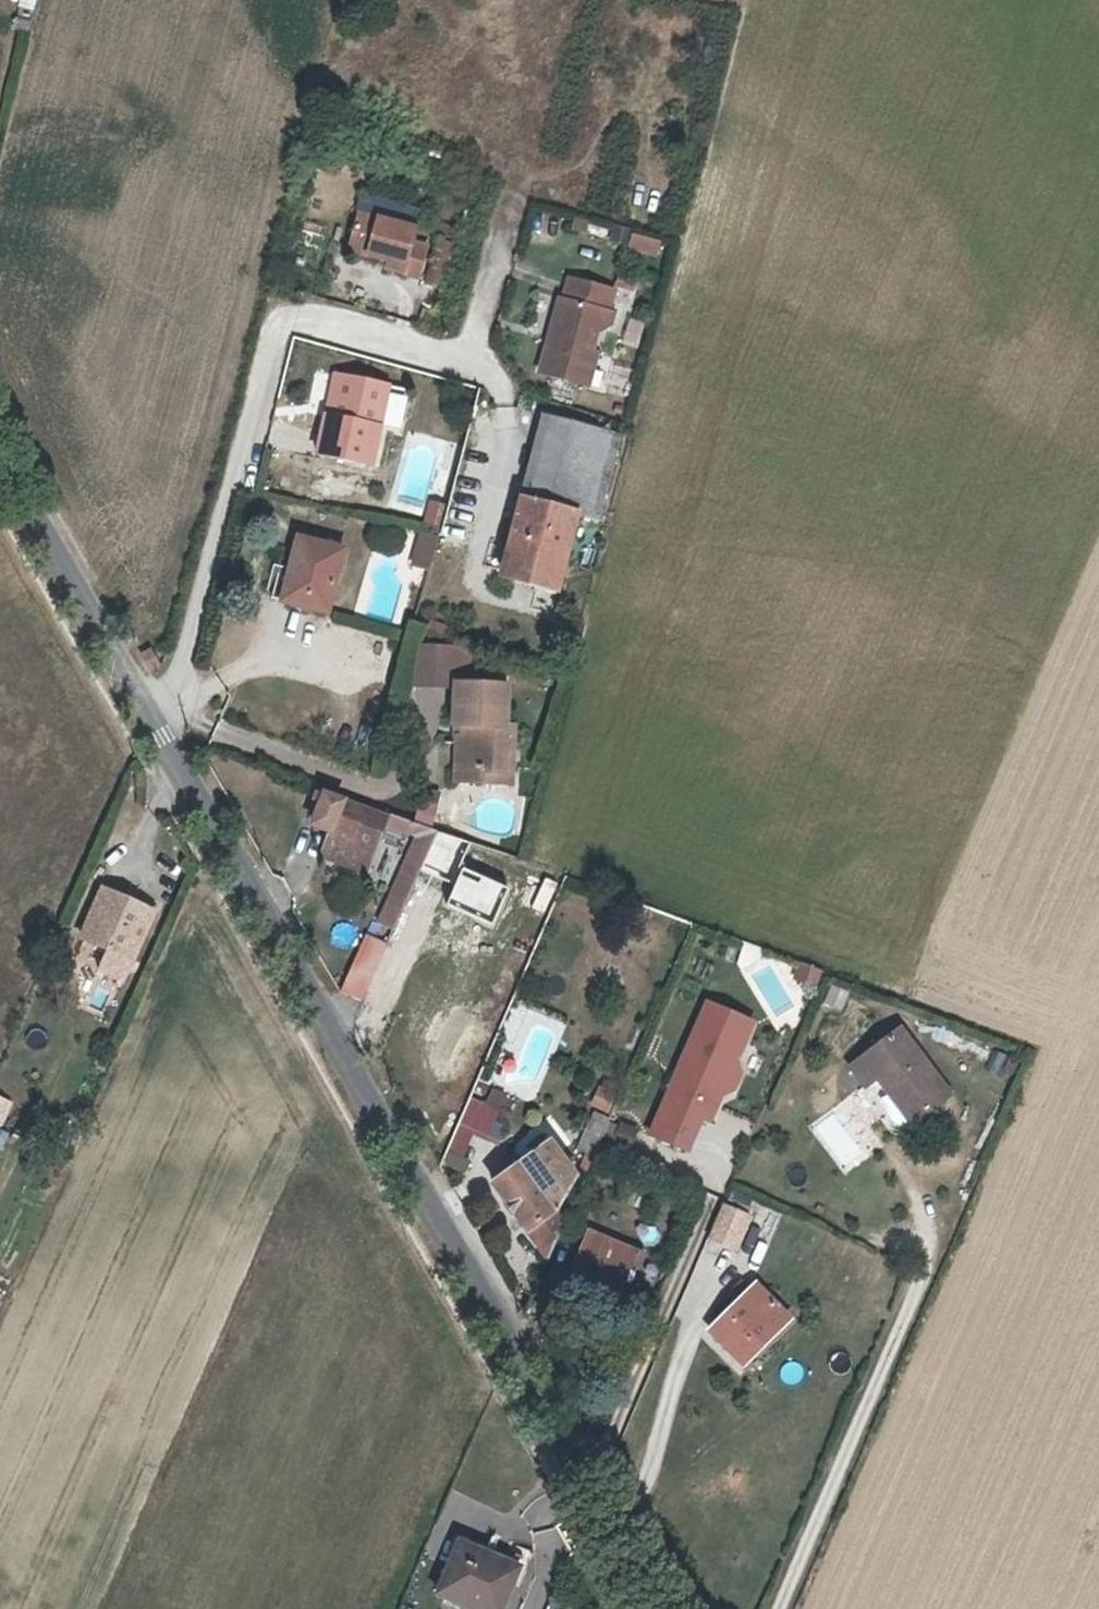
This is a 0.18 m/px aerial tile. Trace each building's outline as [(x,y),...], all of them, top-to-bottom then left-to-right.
[(403,262),(400,270),(417,274),(425,243),(412,239),(415,226),(360,211),(349,247),(388,258),(403,262)] [(629,232),(624,248),(655,259),(660,242),(629,232)] [(385,265),(400,270),(403,262),(388,258),(385,265)] [(597,329),(604,326),(608,309),(614,288),(568,276),(563,296),(558,295),(551,323),(555,330),(553,338),(548,337),(539,371),(588,384),(597,351),(592,349),(597,329)] [(608,309),(604,326),(610,327),(614,310),(608,309)] [(625,393),(629,369),(610,366),(606,390),(625,393)] [(338,417),(346,378),(336,375),(328,414),(338,417)] [(391,387),(346,378),(338,417),(328,414),(320,452),(376,464),(391,387)] [(612,462),(619,434),(546,414),(538,442),(612,462)] [(523,498),(575,512),(597,518),(612,462),(538,442),(523,498)] [(557,581),(575,512),(523,498),(503,571),(534,580),(535,575),(557,581)] [(449,507),(431,503),(424,529),(442,532),(449,507)] [(426,532),(423,543),(439,547),(441,535),(426,532)] [(302,538),(292,574),(297,575),(290,602),(330,612),(346,549),(302,538)] [(433,570),(439,547),(423,543),(417,566),(433,570)] [(297,575),(292,574),(280,571),(273,597),(290,602),(297,575)] [(420,689),(457,690),(457,687),(460,687),(461,672),(461,655),(461,652),(421,650),(420,689)] [(471,672),(472,656),(461,655),(461,672),(471,672)] [(502,682),(467,680),(466,688),(502,689),(502,682)] [(457,786),(483,787),(484,775),(507,776),(507,755),(516,755),(517,732),(505,731),(508,690),(502,689),(466,688),(460,687),(457,687),(457,690),(455,726),(467,727),(466,739),(459,739),(457,786)] [(484,775),(483,787),(515,788),(516,755),(507,755),(507,776),(484,775)] [(434,814),(441,794),(425,789),(419,809),(434,814)] [(443,831),(332,795),(324,822),(340,828),(330,859),(375,874),(390,827),(421,837),(408,867),(382,923),(399,931),(424,874),(443,831)] [(116,946),(106,968),(129,978),(161,903),(114,881),(91,935),(116,946)] [(367,1003),(379,977),(391,948),(372,938),(359,968),(348,994),(367,1003)] [(814,986),(820,970),(799,963),(793,979),(814,986)] [(823,1005),(841,1009),(846,989),(828,985),(823,1005)] [(757,1017),(712,996),(650,1126),(678,1139),(699,1096),(704,1098),(726,1051),(738,1056),(757,1017)] [(858,1058),(872,1078),(883,1069),(897,1087),(904,1082),(923,1107),(955,1084),(906,1021),(858,1058)] [(993,1051),(986,1073),(999,1077),(1006,1055),(993,1051)] [(589,1105),(611,1111),(618,1087),(596,1081),(589,1105)] [(1,1127),(13,1101),(0,1095),(0,1126),(1,1127)] [(472,1095),(459,1120),(487,1134),(500,1109),(472,1095)] [(489,1132),(501,1137),(512,1114),(500,1109),(489,1132)] [(582,1156),(595,1163),(612,1122),(598,1117),(582,1156)] [(573,1212),(566,1202),(580,1168),(555,1137),(500,1180),(555,1253),(573,1212)] [(443,1162),(464,1171),(469,1159),(448,1149),(443,1162)] [(707,1239),(738,1249),(751,1211),(719,1200),(707,1239)] [(630,1280),(640,1257),(632,1254),(637,1242),(596,1225),(581,1260),(630,1280)] [(632,1254),(640,1257),(646,1259),(650,1248),(637,1242),(632,1254)] [(719,1324),(749,1357),(796,1311),(765,1279),(719,1324)] [(440,1589),(488,1608),(497,1608),(517,1561),(462,1537),(440,1589)]
